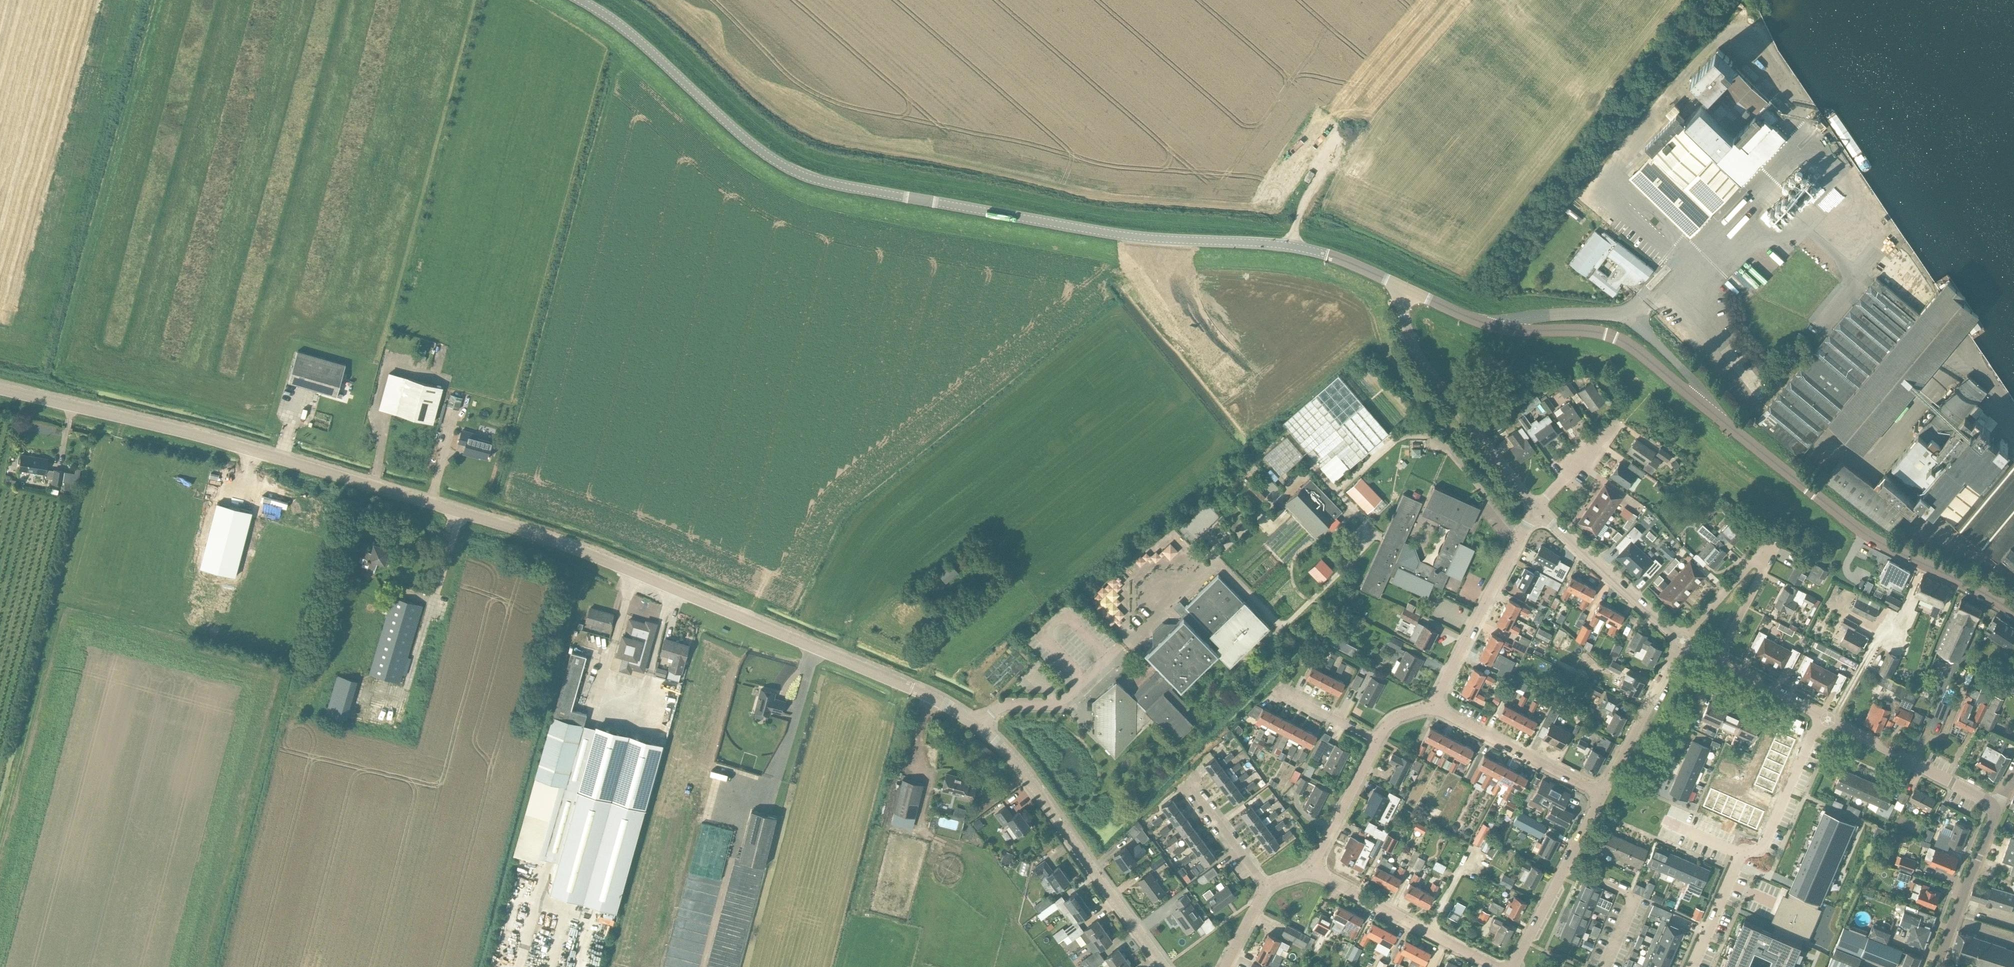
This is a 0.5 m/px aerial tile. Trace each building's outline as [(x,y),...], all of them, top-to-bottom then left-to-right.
[(1693,75),(1712,93),(1686,120),(1678,112),(1647,143),(1655,152),(1653,154),(1654,155),(1651,157),(1631,179),(1690,236),(1711,215),(1742,184),(1785,140),(1756,112),(1769,100),(1718,50),(1693,75)] [(1775,201),(1777,200),(1763,217),(1767,220),(1776,232),(1785,226),(1781,221),(1787,217),(1797,205),(1805,199),(1820,182),(1819,182),(1829,170),(1821,158),(1814,163),(1813,162),(1792,187),(1780,196),(1775,201)] [(1310,171),(1304,179),(1309,182),(1315,173),(1310,171)] [(1626,284),(1631,284),(1636,284),(1638,283),(1642,280),(1643,278),(1646,280),(1654,270),(1618,242),(1617,242),(1604,232),(1601,235),(1595,231),(1570,263),(1613,296),(1621,286),(1619,285),(1622,281),(1626,284)] [(1864,450),(1870,443),(1980,312),(1962,298),(1967,293),(1951,279),(1937,295),(1911,255),(1903,249),(1759,420),(1756,418),(1754,420),(1757,423),(1759,421),(1800,456),(1829,421),(1864,450)] [(1733,275),(1724,283),(1736,295),(1744,287),(1733,275)] [(298,350),(292,372),(289,381),(337,395),(346,364),(298,350)] [(1748,363),(1760,379),(1769,372),(1758,356),(1748,363)] [(1585,368),(1580,372),(1584,378),(1589,374),(1585,368)] [(390,373),(383,398),(380,407),(433,422),(442,388),(390,373)] [(1389,433),(1338,374),(1283,423),(1333,482),(1389,433)] [(1888,470),(1907,487),(1914,478),(1922,484),(1916,492),(1918,495),(1918,496),(1927,504),(1928,503),(1955,525),(1954,526),(1998,562),(2002,557),(2013,567),(2013,458),(2004,450),(2009,444),(2002,439),(1997,446),(1993,442),(1996,438),(1989,432),(1992,428),(1970,411),(1977,402),(1987,391),(1967,375),(1894,463),(1888,470)] [(1567,379),(1562,382),(1564,384),(1563,385),(1571,395),(1576,392),(1569,381),(1567,379)] [(1562,383),(1556,387),(1560,392),(1565,389),(1562,383)] [(1579,392),(1592,410),(1604,401),(1591,383),(1579,392)] [(474,400),(451,394),(443,421),(466,428),(474,400)] [(1539,400),(1544,406),(1549,412),(1555,408),(1546,395),(1539,400)] [(1534,404),(1535,404),(1538,410),(1544,406),(1539,400),(1534,404)] [(1581,418),(1575,410),(1569,401),(1554,412),(1566,428),(1581,418)] [(1524,414),(1518,418),(1534,441),(1535,441),(1534,439),(1538,437),(1544,445),(1558,434),(1549,422),(1552,420),(1548,414),(1538,421),(1536,418),(1530,423),(1524,414)] [(1516,446),(1511,449),(1521,461),(1535,451),(1526,439),(1529,437),(1521,427),(1509,436),(1516,446)] [(474,454),(488,458),(492,443),(477,439),(478,435),(462,431),(461,433),(459,443),(466,445),(464,453),(473,456),(474,454)] [(1264,456),(1281,476),(1304,456),(1287,436),(1264,456)] [(1660,460),(1653,455),(1655,452),(1636,439),(1628,452),(1646,464),(1643,468),(1651,473),(1660,460)] [(1661,448),(1656,454),(1667,462),(1671,456),(1661,448)] [(1258,454),(1253,458),(1257,463),(1262,459),(1258,454)] [(53,483),(61,484),(63,471),(54,470),(45,469),(47,459),(21,455),(19,469),(29,470),(44,473),(43,478),(53,479),(53,483)] [(1676,460),(1671,464),(1675,469),(1680,465),(1676,460)] [(1890,529),(1905,509),(1912,507),(1918,499),(1886,472),(1875,485),(1841,460),(1826,480),(1890,529)] [(1642,477),(1645,472),(1634,464),(1630,470),(1619,463),(1610,475),(1628,487),(1637,474),(1642,477)] [(1303,485),(1293,495),(1284,504),(1315,536),(1315,537),(1342,511),(1311,478),(1305,483),(1303,485)] [(1357,481),(1342,494),(1362,516),(1376,502),(1357,481)] [(75,496),(77,484),(65,482),(63,494),(75,496)] [(1657,482),(1654,486),(1659,490),(1662,485),(1657,482)] [(1391,581),(1418,593),(1427,597),(1433,584),(1442,588),(1448,574),(1461,579),(1475,549),(1462,543),(1469,525),(1471,526),(1480,506),(1435,485),(1421,515),(1450,528),(1433,567),(1419,560),(1413,545),(1404,541),(1422,502),(1403,494),(1360,588),(1379,597),(1389,574),(1394,576),(1391,581)] [(1597,498),(1613,509),(1622,497),(1605,485),(1600,492),(1601,493),(1597,498)] [(264,497),(261,509),(276,512),(279,501),(264,497)] [(1592,503),(1587,510),(1605,522),(1613,509),(1597,498),(1594,503),(1592,503)] [(1726,499),(1720,506),(1730,515),(1736,509),(1726,499)] [(204,604),(226,516),(228,506),(218,503),(193,602),(204,604)] [(1279,503),(1267,515),(1273,521),(1285,510),(1279,503)] [(241,509),(239,519),(217,608),(227,610),(252,512),(241,509)] [(1605,522),(1587,510),(1582,517),(1584,518),(1580,523),(1596,534),(1605,522)] [(1628,519),(1632,522),(1637,516),(1633,513),(1628,519)] [(1733,517),(1726,525),(1721,531),(1722,532),(1718,537),(1725,543),(1728,539),(1734,544),(1747,530),(1738,521),(1737,521),(1733,517)] [(1632,522),(1628,519),(1623,526),(1627,529),(1632,522)] [(1622,535),(1618,531),(1612,537),(1616,541),(1622,535)] [(1646,535),(1653,541),(1656,537),(1650,531),(1646,535)] [(1705,537),(1709,541),(1698,554),(1713,567),(1726,553),(1722,549),(1726,545),(1710,531),(1705,537)] [(1616,556),(1628,567),(1642,551),(1631,541),(1634,539),(1628,533),(1616,546),(1621,551),(1616,556)] [(992,547),(985,539),(974,548),(981,556),(992,547)] [(1164,554),(1170,559),(1179,550),(1170,542),(1159,553),(1156,550),(1150,555),(1145,550),(1135,559),(1141,565),(1149,557),(1155,563),(1164,554)] [(358,565),(367,568),(367,567),(375,570),(378,561),(385,564),(390,548),(382,546),(381,547),(377,546),(377,544),(374,543),(372,551),(365,549),(362,557),(361,556),(358,565)] [(1550,570),(1556,573),(1561,564),(1555,562),(1559,555),(1549,550),(1549,549),(1541,545),(1535,558),(1552,567),(1550,570)] [(1668,548),(1663,554),(1669,560),(1674,554),(1668,548)] [(1642,551),(1628,567),(1639,577),(1644,572),(1650,577),(1661,564),(1655,558),(1653,561),(1642,551)] [(1670,564),(1674,567),(1679,561),(1675,558),(1670,564)] [(1829,571),(1806,559),(1804,564),(1798,561),(1789,578),(1801,584),(1809,570),(1818,575),(1825,579),(1829,571)] [(1903,586),(1910,571),(1889,560),(1880,575),(1882,576),(1880,581),(1890,586),(1893,581),(1903,586)] [(1680,573),(1695,587),(1701,580),(1700,579),(1704,575),(1690,561),(1680,573)] [(960,572),(952,563),(939,574),(946,583),(960,572)] [(1674,567),(1670,564),(1664,570),(1668,573),(1674,567)] [(1523,575),(1518,585),(1529,592),(1527,596),(1535,600),(1541,589),(1545,583),(1557,590),(1561,583),(1548,576),(1540,572),(1536,570),(1534,573),(1525,569),(1522,574),(1523,575)] [(1680,573),(1669,584),(1684,597),(1688,592),(1689,593),(1695,587),(1680,573)] [(1101,596),(1097,599),(1118,621),(1126,614),(1117,605),(1123,600),(1115,591),(1123,584),(1114,574),(1096,591),(1101,596)] [(1161,667),(1153,675),(1131,696),(1152,717),(1176,741),(1194,723),(1183,712),(1189,706),(1172,688),(1176,684),(1181,688),(1218,652),(1215,649),(1221,643),(1235,657),(1268,625),(1218,574),(1185,606),(1191,612),(1185,618),(1183,616),(1176,623),(1163,622),(1153,632),(1153,646),(1146,652),(1161,667)] [(1663,578),(1659,575),(1654,581),(1658,585),(1663,578)] [(1923,575),(1919,584),(1915,594),(1934,603),(1931,609),(1939,612),(1942,606),(1943,606),(1951,587),(1923,575)] [(1578,593),(1583,582),(1571,576),(1566,587),(1561,597),(1566,600),(1571,590),(1578,593)] [(1868,581),(1863,591),(1869,594),(1874,583),(1868,581)] [(1595,589),(1583,582),(1578,593),(1584,597),(1579,607),(1584,609),(1589,600),(1590,600),(1595,589)] [(1684,597),(1669,584),(1659,595),(1674,609),(1680,603),(1679,602),(1684,597)] [(1775,605),(1791,613),(1797,602),(1802,605),(1804,600),(1818,607),(1821,601),(1792,585),(1790,590),(1784,588),(1775,605)] [(1547,592),(1541,603),(1549,607),(1555,596),(1547,592)] [(1882,602),(1861,592),(1858,598),(1857,598),(1852,609),(1874,620),(1879,609),(1882,602)] [(1888,594),(1884,602),(1898,609),(1902,601),(1888,594)] [(1084,595),(1080,598),(1079,599),(1083,603),(1088,599),(1084,595)] [(392,597),(390,606),(370,674),(400,683),(423,605),(392,597)] [(1555,597),(1550,606),(1555,609),(1560,599),(1555,597)] [(1503,611),(1514,617),(1517,610),(1527,616),(1530,610),(1520,605),(1509,599),(1503,611)] [(1962,599),(1958,608),(1938,651),(1959,660),(1983,609),(1962,599)] [(1600,602),(1595,611),(1594,613),(1594,614),(1589,624),(1594,626),(1600,616),(1606,620),(1612,609),(1600,602)] [(1409,603),(1406,609),(1413,612),(1416,606),(1409,603)] [(590,608),(586,622),(592,623),(591,627),(602,631),(603,626),(609,628),(613,614),(590,608)] [(1612,609),(1606,620),(1612,623),(1607,633),(1613,636),(1619,624),(1624,615),(1612,609)] [(190,626),(197,628),(201,613),(194,611),(190,626)] [(1514,617),(1503,611),(1497,623),(1508,629),(1518,634),(1520,628),(1510,623),(1514,617)] [(1578,620),(1583,622),(1587,613),(1583,611),(1578,620)] [(1555,623),(1561,626),(1565,616),(1560,614),(1555,623)] [(1365,615),(1363,619),(1370,623),(1372,618),(1365,615)] [(1995,615),(1991,621),(1985,630),(1999,639),(2009,624),(1995,615)] [(1849,647),(1848,648),(1857,653),(1862,644),(1865,646),(1869,637),(1854,630),(1857,624),(1846,618),(1843,624),(1849,627),(1841,643),(1849,647)] [(643,671),(651,645),(653,635),(657,624),(647,621),(646,623),(630,619),(625,635),(623,634),(618,653),(625,655),(621,669),(630,672),(632,667),(643,671)] [(1999,639),(2013,648),(2013,646),(2013,627),(2009,624),(1999,639)] [(1415,641),(1419,643),(1428,648),(1437,631),(1431,628),(1430,627),(1429,628),(1424,625),(1415,641)] [(1539,628),(1536,635),(1548,641),(1551,634),(1539,628)] [(1581,629),(1579,634),(1584,637),(1587,631),(1581,629)] [(1558,630),(1551,644),(1558,647),(1565,633),(1558,630)] [(1634,655),(1645,661),(1654,665),(1658,658),(1656,657),(1661,648),(1654,645),(1655,644),(1646,639),(1647,636),(1636,630),(1629,645),(1637,649),(1635,655),(1634,655)] [(1769,663),(1779,644),(1766,637),(1767,634),(1760,630),(1752,646),(1758,649),(1755,656),(1769,663)] [(1982,633),(1978,631),(1974,640),(1978,642),(1982,633)] [(1485,645),(1496,651),(1500,645),(1509,649),(1511,647),(1512,644),(1500,638),(1491,633),(1485,645)] [(1335,635),(1331,645),(1354,654),(1358,645),(1335,635)] [(1528,646),(1532,640),(1521,635),(1518,641),(1528,646)] [(1805,636),(1802,641),(1808,644),(1811,639),(1805,636)] [(1399,649),(1403,642),(1392,637),(1388,643),(1399,649)] [(670,669),(668,677),(679,680),(689,645),(665,639),(661,653),(673,656),(670,669)] [(1512,644),(1511,647),(1513,648),(1520,651),(1525,654),(1528,646),(1518,641),(1515,639),(1512,644)] [(1779,644),(1769,663),(1782,670),(1786,664),(1792,667),(1800,652),(1793,648),(1791,651),(1779,644)] [(1479,658),(1488,662),(1490,663),(1500,668),(1503,662),(1493,657),(1496,651),(1485,645),(1479,658)] [(1609,655),(1604,665),(1609,668),(1612,660),(1619,648),(1615,646),(1611,655),(1609,655)] [(1824,652),(1831,656),(1834,651),(1827,647),(1824,652)] [(1334,650),(1331,657),(1336,659),(1339,653),(1334,650)] [(1315,660),(1319,662),(1324,654),(1319,651),(1315,660)] [(1407,651),(1401,662),(1397,660),(1392,671),(1396,673),(1397,674),(1397,675),(1407,680),(1407,679),(1409,680),(1416,667),(1418,668),(1422,659),(1407,651)] [(1834,651),(1831,656),(1839,660),(1842,655),(1834,651)] [(1901,659),(1896,656),(1887,651),(1878,669),(1892,676),(1901,659)] [(1981,655),(1973,651),(1969,660),(1978,664),(1981,655)] [(569,662),(515,854),(545,863),(548,854),(546,854),(565,786),(566,786),(587,714),(571,709),(586,656),(572,652),(569,662)] [(1601,671),(1604,665),(1603,664),(1591,654),(1586,663),(1601,671)] [(1815,687),(1825,668),(1812,662),(1814,658),(1806,654),(1798,670),(1805,673),(1801,680),(1815,687)] [(1325,665),(1330,668),(1335,659),(1330,656),(1325,665)] [(1612,660),(1609,668),(1619,673),(1623,666),(1612,660)] [(1336,670),(1341,673),(1346,664),(1341,662),(1336,670)] [(1306,677),(1317,682),(1322,672),(1311,666),(1306,677)] [(657,667),(655,674),(666,677),(668,670),(657,667)] [(1866,667),(1860,679),(1866,683),(1870,677),(1876,680),(1875,682),(1885,687),(1894,692),(1903,696),(1901,701),(1894,698),(1892,703),(1885,700),(1882,706),(1873,703),(1865,723),(1881,731),(1887,716),(1907,725),(1908,725),(1911,719),(1921,724),(1921,723),(1925,715),(1911,709),(1912,706),(1918,694),(1907,689),(1908,688),(1898,684),(1879,674),(1880,674),(1866,667)] [(1479,685),(1478,686),(1481,687),(1485,681),(1492,684),(1495,679),(1483,672),(1474,668),(1468,680),(1479,685)] [(1825,668),(1815,687),(1829,694),(1832,688),(1839,691),(1847,676),(1839,672),(1837,675),(1825,668)] [(1317,682),(1328,688),(1333,677),(1322,672),(1317,682)] [(1620,686),(1628,690),(1637,695),(1644,682),(1633,676),(1633,677),(1626,673),(1620,686)] [(1364,678),(1357,674),(1351,686),(1357,690),(1364,678)] [(1496,682),(1504,687),(1507,680),(1499,676),(1496,682)] [(347,716),(357,681),(343,677),(334,712),(347,716)] [(1344,683),(1333,677),(1328,688),(1339,694),(1344,683)] [(1372,677),(1364,690),(1360,699),(1365,702),(1364,702),(1366,704),(1367,703),(1373,706),(1384,684),(1372,677)] [(1152,717),(1131,696),(1116,680),(1096,699),(1095,733),(1115,754),(1135,734),(1135,733),(1152,717)] [(1468,680),(1461,692),(1472,698),(1472,697),(1482,702),(1485,697),(1475,692),(1478,686),(1479,685),(1468,680)] [(1521,680),(1517,687),(1525,691),(1528,684),(1521,680)] [(1591,682),(1588,689),(1600,695),(1603,688),(1591,682)] [(1985,682),(1980,692),(1968,687),(1965,693),(1978,697),(1977,698),(1982,701),(1989,704),(1996,688),(1985,682)] [(1858,684),(1854,692),(1859,695),(1863,687),(1858,684)] [(755,711),(769,715),(771,710),(782,713),(785,701),(774,698),(775,692),(761,689),(755,711)] [(1507,698),(1512,700),(1516,692),(1512,689),(1507,698)] [(1606,727),(1610,729),(1619,734),(1623,726),(1621,725),(1625,717),(1615,711),(1621,701),(1606,693),(1598,707),(1613,715),(1606,727)] [(1960,708),(1954,722),(1957,723),(1956,724),(1972,731),(1977,723),(1978,720),(1968,716),(1973,704),(1973,703),(1972,703),(1970,702),(1973,697),(1967,694),(1960,708)] [(1496,695),(1492,702),(1497,705),(1501,698),(1496,695)] [(1518,703),(1523,706),(1527,697),(1522,695),(1518,703)] [(1981,721),(1979,725),(1993,730),(1995,725),(1998,720),(2000,714),(1997,712),(2003,699),(1998,697),(1995,695),(1994,695),(1990,705),(1989,704),(1981,721)] [(1546,696),(1542,704),(1549,708),(1553,700),(1546,696)] [(1556,699),(1552,707),(1559,710),(1564,703),(1556,699)] [(1538,703),(1533,700),(1528,709),(1533,711),(1538,703)] [(1940,700),(1934,715),(1945,719),(1948,712),(1951,704),(1940,700)] [(1496,706),(1486,701),(1483,707),(1493,712),(1496,706)] [(1982,701),(1974,718),(1981,721),(1987,709),(1988,707),(1989,704),(1982,701)] [(1709,702),(1702,719),(1719,726),(1726,710),(1709,702)] [(1504,704),(1503,706),(1498,715),(1509,721),(1515,709),(1504,704)] [(1263,707),(1258,716),(1257,719),(1267,724),(1273,713),(1263,707)] [(1552,708),(1548,716),(1543,725),(1548,728),(1543,738),(1557,745),(1556,747),(1560,749),(1561,748),(1562,748),(1570,733),(1553,723),(1559,712),(1552,708)] [(1509,721),(1520,726),(1526,715),(1515,709),(1509,721)] [(1726,710),(1719,726),(1736,734),(1743,717),(1726,710)] [(1284,719),(1273,713),(1267,724),(1278,730),(1284,719)] [(1537,721),(1526,715),(1520,726),(1531,732),(1537,721)] [(1743,717),(1736,734),(1753,741),(1760,724),(1743,717)] [(1278,730),(1284,733),(1277,748),(1281,750),(1289,735),(1289,736),(1295,724),(1284,719),(1278,730)] [(1577,723),(1572,733),(1575,735),(1580,725),(1577,723)] [(1238,724),(1233,730),(1238,736),(1242,733),(1242,728),(1238,724)] [(1306,730),(1295,724),(1289,736),(1300,741),(1306,730)] [(559,862),(551,892),(617,910),(646,807),(664,743),(596,725),(595,728),(579,788),(579,790),(559,862)] [(1430,727),(1424,738),(1435,744),(1441,732),(1430,727)] [(1702,730),(1714,736),(1716,733),(1703,727),(1702,730)] [(1253,741),(1257,743),(1258,743),(1260,739),(1265,731),(1260,728),(1253,741)] [(1306,730),(1300,741),(1311,747),(1317,735),(1306,730)] [(1230,732),(1226,735),(1230,740),(1234,737),(1230,732)] [(1441,732),(1435,744),(1445,749),(1446,749),(1451,738),(1441,732)] [(1774,741),(1792,749),(1796,740),(1778,732),(1774,741)] [(1266,742),(1271,745),(1275,736),(1271,734),(1266,742)] [(1591,748),(1588,755),(1583,764),(1596,770),(1604,755),(1607,757),(1614,742),(1603,736),(1599,743),(1598,742),(1594,750),(1591,748)] [(1457,755),(1462,744),(1451,738),(1446,749),(1445,749),(1441,758),(1438,764),(1443,766),(1449,769),(1452,762),(1446,759),(1450,751),(1456,754),(1457,755)] [(1258,743),(1257,743),(1256,746),(1261,749),(1265,741),(1260,739),(1258,743)] [(1581,739),(1577,745),(1585,750),(1589,743),(1581,739)] [(1321,740),(1312,758),(1309,764),(1314,767),(1317,761),(1318,761),(1322,752),(1330,756),(1325,767),(1338,774),(1349,752),(1327,741),(1327,743),(1321,740)] [(1692,741),(1685,758),(1702,765),(1709,748),(1692,741)] [(1770,750),(1788,758),(1792,749),(1774,741),(1770,750)] [(1426,747),(1421,744),(1416,753),(1421,755),(1426,747)] [(1466,764),(1469,758),(1473,749),(1462,744),(1457,755),(1456,754),(1454,758),(1466,764)] [(1287,753),(1292,756),(1297,747),(1292,745),(1287,753)] [(1981,755),(1976,764),(1991,772),(1990,775),(1998,780),(2011,758),(2002,753),(1999,751),(1994,748),(1987,745),(1982,755),(1981,754),(1981,755)] [(1298,759),(1303,761),(1307,753),(1303,750),(1298,759)] [(1441,758),(1435,755),(1436,752),(1431,750),(1427,758),(1438,764),(1441,758)] [(1766,759),(1784,767),(1788,758),(1770,750),(1766,759)] [(1211,773),(1222,766),(1235,756),(1232,752),(1218,761),(1214,756),(1204,764),(1211,773)] [(1284,760),(1287,755),(1281,752),(1278,758),(1284,760)] [(1390,780),(1399,784),(1400,785),(1411,762),(1402,757),(1401,758),(1393,754),(1389,761),(1397,766),(1390,780)] [(1484,755),(1475,772),(1470,781),(1475,783),(1480,775),(1483,768),(1489,771),(1495,760),(1484,755)] [(1685,758),(1677,775),(1694,782),(1702,765),(1685,758)] [(1784,767),(1766,759),(1762,767),(1780,775),(1784,767)] [(1412,768),(1418,771),(1422,763),(1416,760),(1412,768)] [(1506,766),(1495,760),(1489,771),(1481,786),(1486,789),(1494,774),(1499,777),(1500,777),(1506,766)] [(1449,769),(1448,769),(1453,772),(1458,763),(1453,761),(1452,762),(1449,769)] [(1222,766),(1211,773),(1219,783),(1229,776),(1234,772),(1242,766),(1239,762),(1226,772),(1222,766)] [(1504,779),(1510,782),(1511,783),(1516,772),(1506,766),(1500,777),(1499,777),(1496,784),(1496,783),(1492,792),(1497,794),(1504,779)] [(1780,775),(1762,767),(1759,776),(1777,784),(1780,775)] [(1309,768),(1306,773),(1313,777),(1316,771),(1309,768)] [(1289,779),(1295,783),(1301,772),(1295,769),(1289,779)] [(1853,794),(1860,777),(1843,769),(1836,786),(1853,794)] [(1242,781),(1250,776),(1246,771),(1239,777),(1242,781)] [(1527,777),(1516,772),(1511,783),(1510,782),(1503,797),(1508,800),(1512,791),(1515,785),(1521,788),(1527,777)] [(947,773),(944,783),(942,790),(958,794),(957,797),(972,801),(975,788),(968,786),(969,779),(947,773)] [(1677,775),(1670,792),(1687,800),(1694,782),(1677,775)] [(1229,776),(1219,783),(1226,793),(1236,785),(1229,776)] [(1536,776),(1531,785),(1535,787),(1537,784),(1537,785),(1540,779),(1536,776)] [(1777,784),(1759,776),(1755,785),(1773,793),(1777,784)] [(1301,777),(1295,783),(1292,788),(1295,790),(1301,794),(1308,781),(1301,777)] [(1860,777),(1853,794),(1870,801),(1877,784),(1860,777)] [(903,779),(900,788),(895,811),(916,816),(924,784),(903,779)] [(1236,785),(1226,793),(1233,803),(1244,795),(1243,794),(1256,784),(1253,780),(1246,785),(1245,785),(1240,789),(1236,785)] [(1542,780),(1535,794),(1532,800),(1550,809),(1547,815),(1566,825),(1572,813),(1561,807),(1564,800),(1566,801),(1569,794),(1542,780)] [(1877,784),(1870,801),(1887,809),(1894,792),(1877,784)] [(1317,814),(1328,792),(1315,785),(1304,808),(1317,814)] [(1402,788),(1399,794),(1405,797),(1408,791),(1402,788)] [(1713,811),(1721,793),(1711,789),(1703,807),(1713,811)] [(1916,789),(1910,801),(1929,811),(1935,799),(1916,789)] [(1389,799),(1383,795),(1374,791),(1370,798),(1371,798),(1365,810),(1380,818),(1381,816),(1388,819),(1392,812),(1384,808),(1389,799)] [(1903,791),(1898,800),(1905,803),(1909,794),(1903,791)] [(1713,811),(1721,815),(1729,796),(1721,793),(1713,811)] [(1393,795),(1389,803),(1398,808),(1402,800),(1393,795)] [(1730,818),(1738,800),(1729,796),(1721,815),(1730,818)] [(1161,806),(1169,816),(1179,808),(1171,798),(1161,806)] [(1739,822),(1747,804),(1738,800),(1730,818),(1739,822)] [(1260,807),(1256,810),(1251,805),(1241,812),(1248,822),(1258,814),(1259,815),(1271,805),(1268,801),(1260,806),(1260,807)] [(1739,822),(1747,826),(1755,808),(1747,804),(1739,822)] [(956,807),(953,816),(966,819),(969,810),(956,807)] [(994,838),(1007,828),(1014,838),(1030,826),(1029,827),(1021,815),(1022,815),(1019,811),(1011,817),(1008,814),(1010,812),(1006,807),(995,815),(983,823),(984,825),(994,838)] [(1186,818),(1179,808),(1169,816),(1176,825),(1186,818)] [(1765,812),(1755,808),(1747,826),(1757,830),(1765,812)] [(1790,888),(1789,890),(1790,890),(1820,903),(1821,903),(1822,902),(1837,866),(1838,865),(1849,839),(1850,838),(1855,825),(1856,823),(1855,822),(1851,821),(1828,811),(1825,810),(1824,809),(1823,811),(1818,823),(1817,826),(1790,888)] [(752,810),(739,860),(765,866),(777,816),(752,810)] [(1248,822),(1255,832),(1266,824),(1278,815),(1275,810),(1268,816),(1267,816),(1262,819),(1259,815),(1258,814),(1248,822)] [(1517,821),(1523,824),(1526,818),(1521,815),(1519,819),(1517,821)] [(1152,822),(1155,826),(1163,820),(1160,816),(1152,822)] [(1176,825),(1183,835),(1193,828),(1186,818),(1176,825)] [(979,819),(973,823),(978,830),(984,825),(983,823),(979,819)] [(1138,820),(1128,830),(1134,836),(1143,827),(1138,820)] [(1275,826),(1278,830),(1286,824),(1283,820),(1275,826)] [(1488,826),(1482,838),(1483,838),(1479,847),(1482,848),(1491,831),(1490,831),(1494,822),(1490,820),(1487,825),(1488,826)] [(733,829),(703,821),(690,871),(722,879),(733,829)] [(1533,821),(1529,828),(1541,834),(1544,827),(1533,821)] [(1417,822),(1414,828),(1424,833),(1427,827),(1417,822)] [(1477,835),(1482,838),(1488,826),(1487,825),(1483,823),(1477,835)] [(1940,832),(1936,844),(1948,848),(1950,843),(1962,848),(1970,828),(1956,823),(1951,836),(1940,832)] [(1255,832),(1263,842),(1273,834),(1266,824),(1255,832)] [(1159,831),(1163,836),(1170,830),(1167,825),(1159,831)] [(1881,838),(1885,828),(1878,825),(1874,835),(1881,838)] [(1375,826),(1371,833),(1384,840),(1388,831),(1383,829),(1382,830),(1375,826)] [(1201,837),(1193,828),(1183,835),(1191,845),(1201,837)] [(1270,851),(1280,843),(1294,833),(1290,829),(1277,839),(1273,834),(1263,842),(1270,851)] [(1934,831),(1928,829),(1924,839),(1930,841),(1934,832),(1934,831)] [(1612,855),(1620,838),(1606,832),(1599,849),(1612,855)] [(1467,843),(1450,834),(1444,845),(1461,854),(1467,843)] [(1537,840),(1533,849),(1538,851),(1538,850),(1550,856),(1558,840),(1546,834),(1542,843),(1537,840)] [(1167,841),(1170,845),(1178,839),(1174,835),(1167,841)] [(1363,841),(1360,840),(1351,835),(1346,844),(1348,845),(1341,858),(1348,862),(1347,863),(1348,864),(1349,863),(1353,865),(1352,867),(1361,872),(1370,855),(1368,855),(1374,843),(1365,838),(1363,841)] [(1208,847),(1201,837),(1191,845),(1195,851),(1189,855),(1181,860),(1185,865),(1198,854),(1208,847)] [(1381,847),(1388,851),(1393,840),(1386,837),(1381,847)] [(2003,861),(2013,864),(2010,873),(2013,874),(2013,838),(2011,837),(2003,861)] [(1379,838),(1370,854),(1374,857),(1383,840),(1379,838)] [(1620,838),(1612,855),(1626,861),(1633,843),(1620,838)] [(1633,843),(1626,861),(1639,867),(1647,849),(1633,843)] [(1125,869),(1133,863),(1136,861),(1135,860),(1145,853),(1139,845),(1129,852),(1126,847),(1114,855),(1125,869)] [(1174,851),(1177,855),(1185,849),(1182,845),(1174,851)] [(1661,870),(1669,852),(1655,846),(1647,864),(1661,870)] [(1215,857),(1208,847),(1198,854),(1202,860),(1191,868),(1196,875),(1208,867),(1205,864),(1215,857)] [(1488,849),(1486,853),(1493,857),(1498,849),(1495,847),(1488,849)] [(1958,858),(1930,847),(1926,857),(1932,860),(1931,863),(1938,866),(1939,868),(1944,870),(1945,869),(1953,872),(1958,858)] [(1417,856),(1418,856),(1420,853),(1415,850),(1408,864),(1412,866),(1417,856)] [(1006,851),(1001,862),(1009,866),(1013,854),(1006,851)] [(1682,858),(1669,852),(1661,870),(1674,876),(1682,858)] [(1916,861),(1902,855),(1898,866),(1912,871),(1916,861)] [(1155,870),(1166,861),(1162,856),(1151,864),(1155,870)] [(1393,864),(1386,860),(1387,858),(1382,856),(1377,866),(1371,877),(1383,883),(1389,872),(1393,864)] [(1412,866),(1413,866),(1420,870),(1425,860),(1418,856),(1417,856),(1412,866)] [(1682,858),(1674,876),(1688,882),(1696,864),(1682,858)] [(1045,861),(1037,867),(1033,869),(1038,875),(1042,872),(1046,878),(1048,877),(1052,882),(1048,886),(1053,892),(1069,881),(1059,866),(1051,872),(1048,868),(1049,867),(1045,861)] [(1437,861),(1433,868),(1443,873),(1446,866),(1437,861)] [(1395,875),(1389,872),(1383,883),(1395,889),(1401,878),(1400,878),(1407,864),(1402,862),(1395,875)] [(1519,879),(1525,882),(1534,886),(1542,871),(1533,866),(1532,865),(1531,866),(1523,862),(1520,868),(1524,869),(1519,879)] [(1776,862),(1772,876),(1786,881),(1790,867),(1776,862)] [(1688,882),(1681,897),(1689,901),(1692,893),(1699,896),(1702,888),(1701,888),(1709,870),(1696,864),(1688,882)] [(1177,870),(1183,877),(1188,873),(1183,866),(1177,870)] [(1218,873),(1213,866),(1203,874),(1208,880),(1218,873)] [(1911,875),(1900,870),(1897,878),(1908,882),(1911,875)] [(718,886),(719,887),(713,879),(711,885),(706,884),(701,887),(697,882),(694,881),(686,872),(666,966),(700,966),(718,886)] [(1150,872),(1146,875),(1138,881),(1153,901),(1165,892),(1150,872)] [(1748,886),(1766,895),(1773,880),(1756,872),(1748,886)] [(1415,902),(1422,889),(1415,886),(1421,875),(1416,873),(1410,883),(1404,894),(1411,897),(1410,900),(1415,902)] [(1503,874),(1499,883),(1510,889),(1514,880),(1503,874)] [(1439,883),(1443,886),(1448,879),(1443,876),(1439,883)] [(1633,890),(1649,897),(1655,883),(1648,880),(1645,886),(1636,882),(1633,890)] [(1916,900),(1925,903),(1934,907),(1940,892),(1928,888),(1929,886),(1914,881),(1911,889),(1919,892),(1916,900)] [(1428,892),(1422,889),(1415,902),(1420,905),(1421,903),(1428,906),(1434,895),(1433,895),(1438,885),(1433,882),(1428,892)] [(1578,896),(1596,904),(1602,890),(1584,883),(1578,896)] [(1970,898),(2011,910),(2013,901),(2013,893),(1993,887),(1992,890),(1974,884),(1970,898)] [(1227,885),(1207,900),(1215,912),(1236,897),(1227,885)] [(1783,896),(1771,922),(1776,924),(1773,931),(1802,944),(1804,938),(1808,940),(1822,909),(1818,907),(1820,903),(1790,890),(1790,891),(1788,896),(1784,894),(1783,896)] [(1866,890),(1863,896),(1872,900),(1874,894),(1866,890)] [(1058,906),(1059,906),(1062,911),(1064,909),(1067,914),(1072,910),(1084,901),(1077,891),(1063,901),(1061,897),(1038,914),(1041,919),(1058,906)] [(1048,895),(1041,900),(1046,907),(1053,901),(1048,895)] [(1186,895),(1184,896),(1176,902),(1180,908),(1173,913),(1178,920),(1180,919),(1189,931),(1203,921),(1189,902),(1190,901),(1186,895)] [(1504,911),(1509,914),(1518,918),(1526,902),(1515,896),(1512,901),(1510,900),(1504,911)] [(1572,910),(1590,917),(1596,904),(1578,896),(1572,910)] [(1092,911),(1084,901),(1072,910),(1080,920),(1092,911)] [(1503,907),(1492,901),(1488,909),(1499,915),(1503,907)] [(1455,904),(1452,911),(1450,910),(1447,916),(1457,922),(1465,906),(1458,902),(1456,904),(1455,904)] [(1899,912),(1903,914),(1900,923),(1911,927),(1906,940),(1924,947),(1932,926),(1930,925),(1934,914),(1918,908),(1918,909),(1903,903),(1901,903),(1899,903),(1897,904),(1896,906),(1896,909),(1898,911),(1899,912)] [(1319,918),(1313,929),(1320,932),(1323,934),(1324,931),(1328,933),(1330,932),(1332,928),(1335,922),(1343,926),(1345,922),(1351,911),(1339,904),(1333,915),(1332,915),(1330,919),(1321,914),(1319,918)] [(1653,904),(1648,915),(1654,918),(1655,914),(1669,920),(1672,912),(1658,906),(1653,904)] [(607,910),(603,929),(613,931),(618,912),(607,910)] [(1489,913),(1482,910),(1478,919),(1484,922),(1489,913)] [(1566,923),(1584,931),(1590,917),(1572,910),(1566,923)] [(1351,911),(1345,922),(1353,926),(1348,936),(1353,939),(1359,929),(1358,928),(1363,917),(1351,911)] [(1306,924),(1293,917),(1289,923),(1302,930),(1306,924)] [(1504,944),(1512,928),(1502,923),(1503,922),(1495,918),(1493,924),(1499,927),(1493,939),(1504,944)] [(1680,940),(1685,929),(1661,919),(1657,929),(1679,939),(1680,940)] [(1773,931),(1759,926),(1745,919),(1724,966),(1754,966),(1749,965),(1756,949),(1773,957),(1768,966),(1792,966),(1796,957),(1799,950),(1801,946),(1802,944),(1773,931)] [(1079,935),(1086,944),(1105,930),(1098,920),(1084,930),(1085,931),(1083,932),(1079,927),(1068,936),(1072,940),(1079,935)] [(1068,936),(1079,927),(1076,922),(1065,931),(1068,936)] [(1365,932),(1361,941),(1360,943),(1365,945),(1371,935),(1379,940),(1384,928),(1372,922),(1366,933),(1365,932)] [(1584,931),(1566,923),(1560,937),(1578,944),(1584,931)] [(1282,934),(1304,946),(1309,936),(1287,924),(1282,934)] [(1849,929),(1866,935),(1868,930),(1851,924),(1849,929)] [(1873,924),(1869,935),(1888,942),(1892,931),(1873,924)] [(1849,929),(1845,927),(1829,966),(1830,966),(1861,966),(1858,966),(1862,955),(1893,966),(1896,966),(1898,961),(1903,950),(1866,935),(1849,929)] [(1384,928),(1379,940),(1387,944),(1382,954),(1387,957),(1392,946),(1391,946),(1397,935),(1384,928)] [(1675,947),(1679,939),(1657,929),(1653,938),(1675,947)] [(1086,944),(1093,953),(1086,959),(1089,964),(1100,956),(1097,951),(1099,949),(1099,950),(1112,940),(1105,930),(1086,944)] [(1312,931),(1307,940),(1313,943),(1318,934),(1312,931)] [(1951,955),(1988,966),(2013,966),(2013,949),(1959,931),(1951,955)] [(1262,946),(1276,953),(1280,954),(1283,948),(1287,950),(1289,945),(1279,940),(1280,939),(1268,933),(1262,946)] [(1671,956),(1675,947),(1653,938),(1649,947),(1671,956)] [(1588,939),(1586,944),(1591,947),(1594,941),(1588,939)] [(1399,950),(1395,959),(1394,961),(1399,963),(1404,953),(1412,957),(1418,946),(1406,940),(1400,950),(1399,950)] [(1345,948),(1341,954),(1348,958),(1350,954),(1355,945),(1349,941),(1345,948)] [(1355,945),(1348,959),(1356,962),(1359,956),(1362,949),(1355,945)] [(1265,962),(1267,963),(1268,963),(1276,966),(1278,966),(1280,963),(1273,959),(1276,953),(1262,946),(1256,958),(1265,962)] [(1412,957),(1421,961),(1418,966),(1424,966),(1426,964),(1425,963),(1431,952),(1418,946),(1412,957)] [(1667,965),(1671,956),(1649,947),(1645,955),(1667,965)] [(1126,959),(1118,949),(1106,958),(1112,966),(1114,966),(1126,959)] [(1898,961),(1904,963),(1902,966),(1917,966),(1921,957),(1903,950),(1898,961)] [(1667,965),(1645,955),(1642,964),(1649,966),(1666,966),(1667,965)] [(1100,956),(1089,964),(1085,966),(1095,966),(1104,960),(1100,956)] [(1126,959),(1114,966),(1132,966),(1126,959)]
